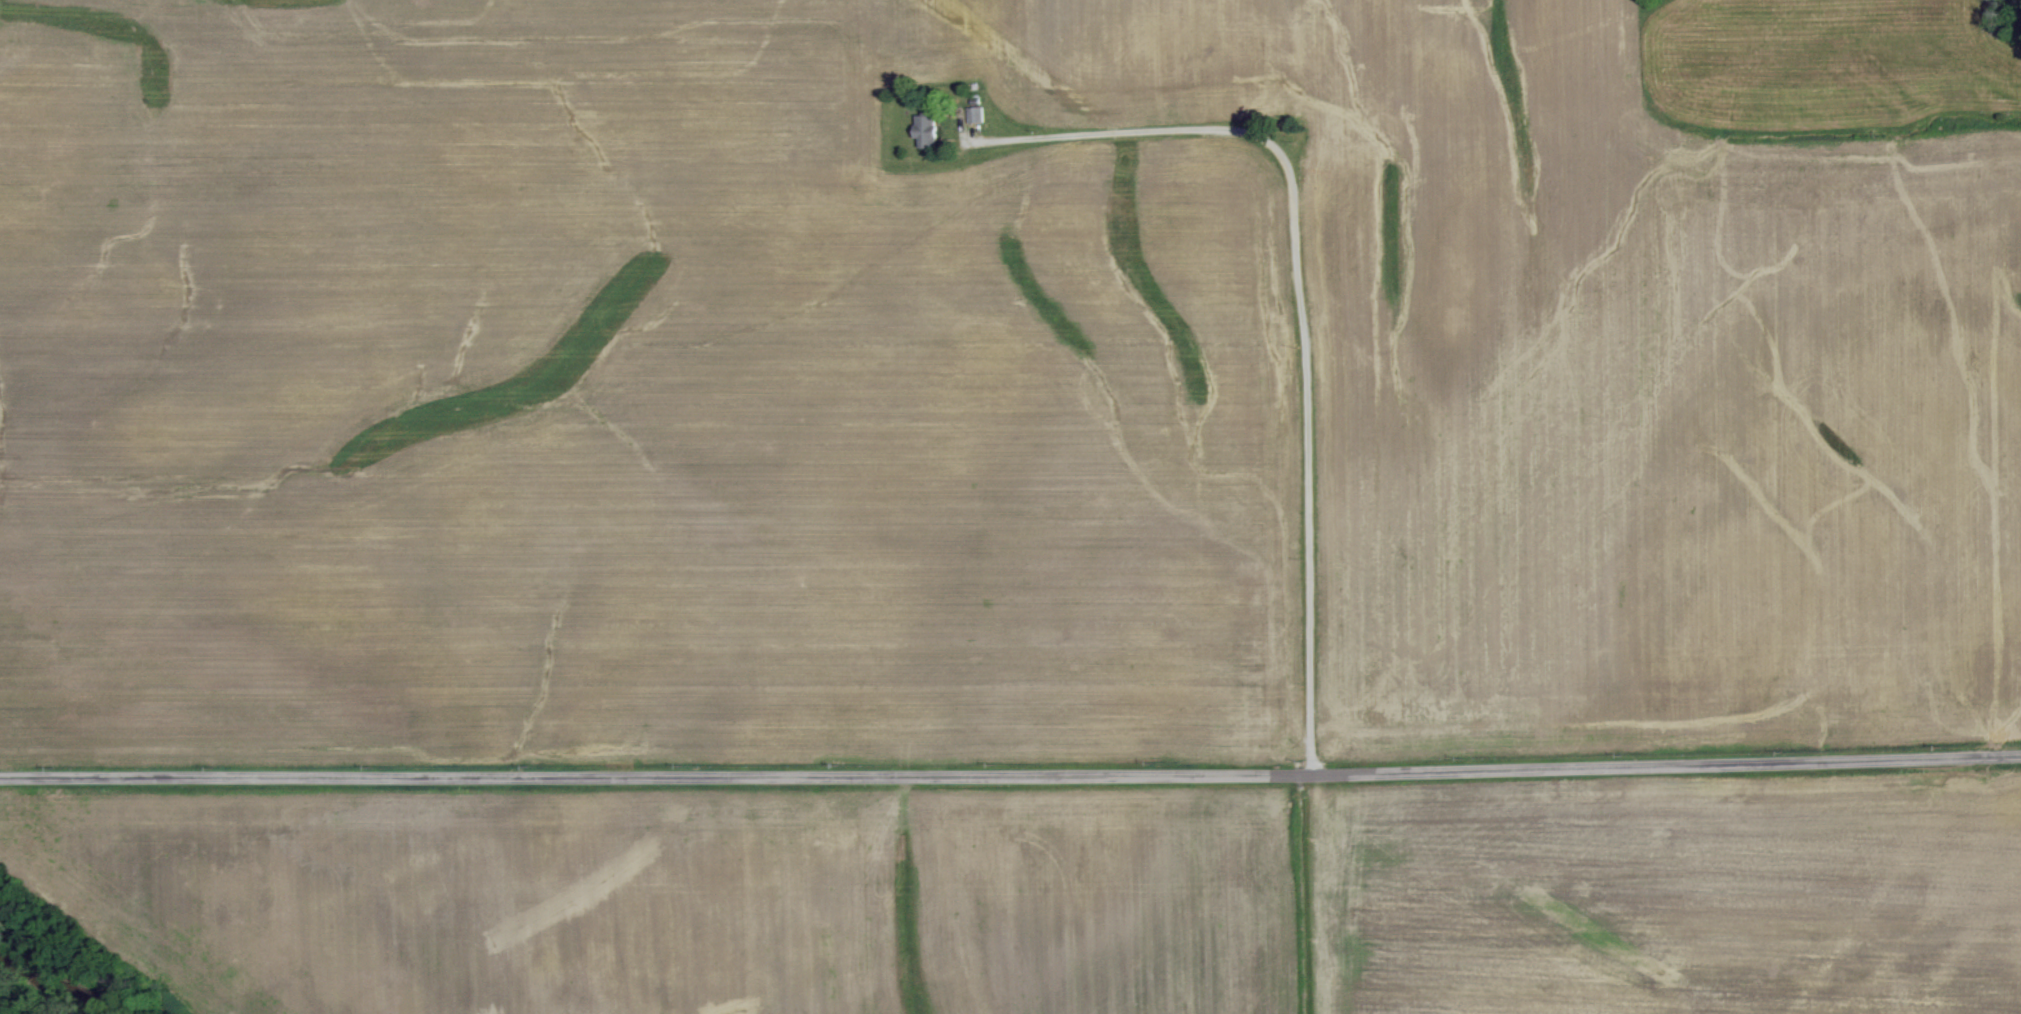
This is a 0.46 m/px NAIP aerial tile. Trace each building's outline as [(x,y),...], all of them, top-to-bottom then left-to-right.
[(985,123),(984,107),(969,108),(970,124),(985,123)] [(916,139),(920,139),(920,148),(937,149),(938,116),(916,116),(916,139)]
